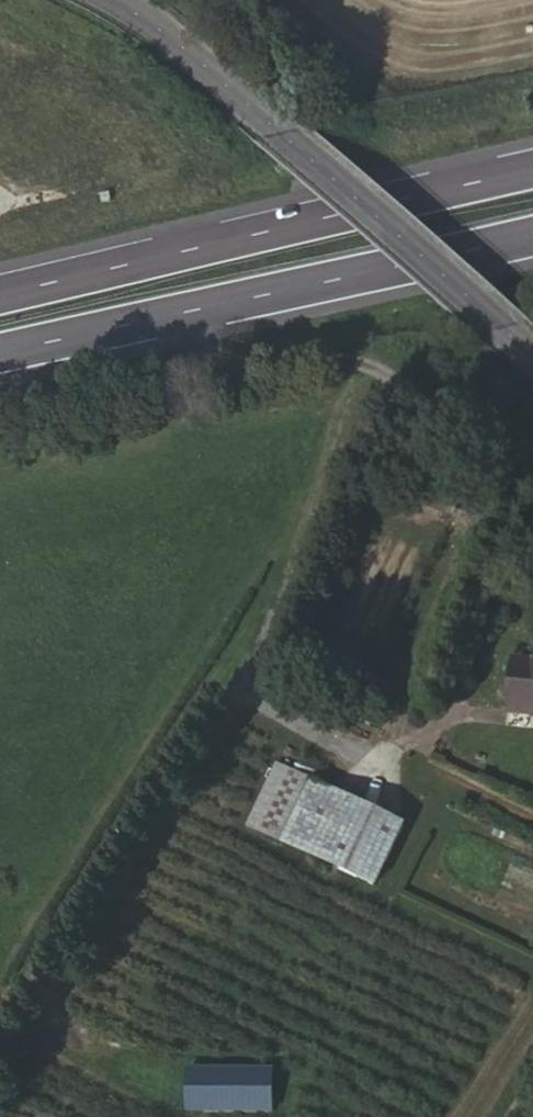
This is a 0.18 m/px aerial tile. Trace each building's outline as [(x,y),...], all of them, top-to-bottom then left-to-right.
[(513,664),(506,710),(532,714),(532,666),(513,664)] [(319,858),(348,797),(308,778),(279,839),(319,858)] [(402,823),(348,797),(319,858),(373,884),(402,823)] [(278,1114),(278,1068),(189,1067),(189,1114),(278,1114)]
